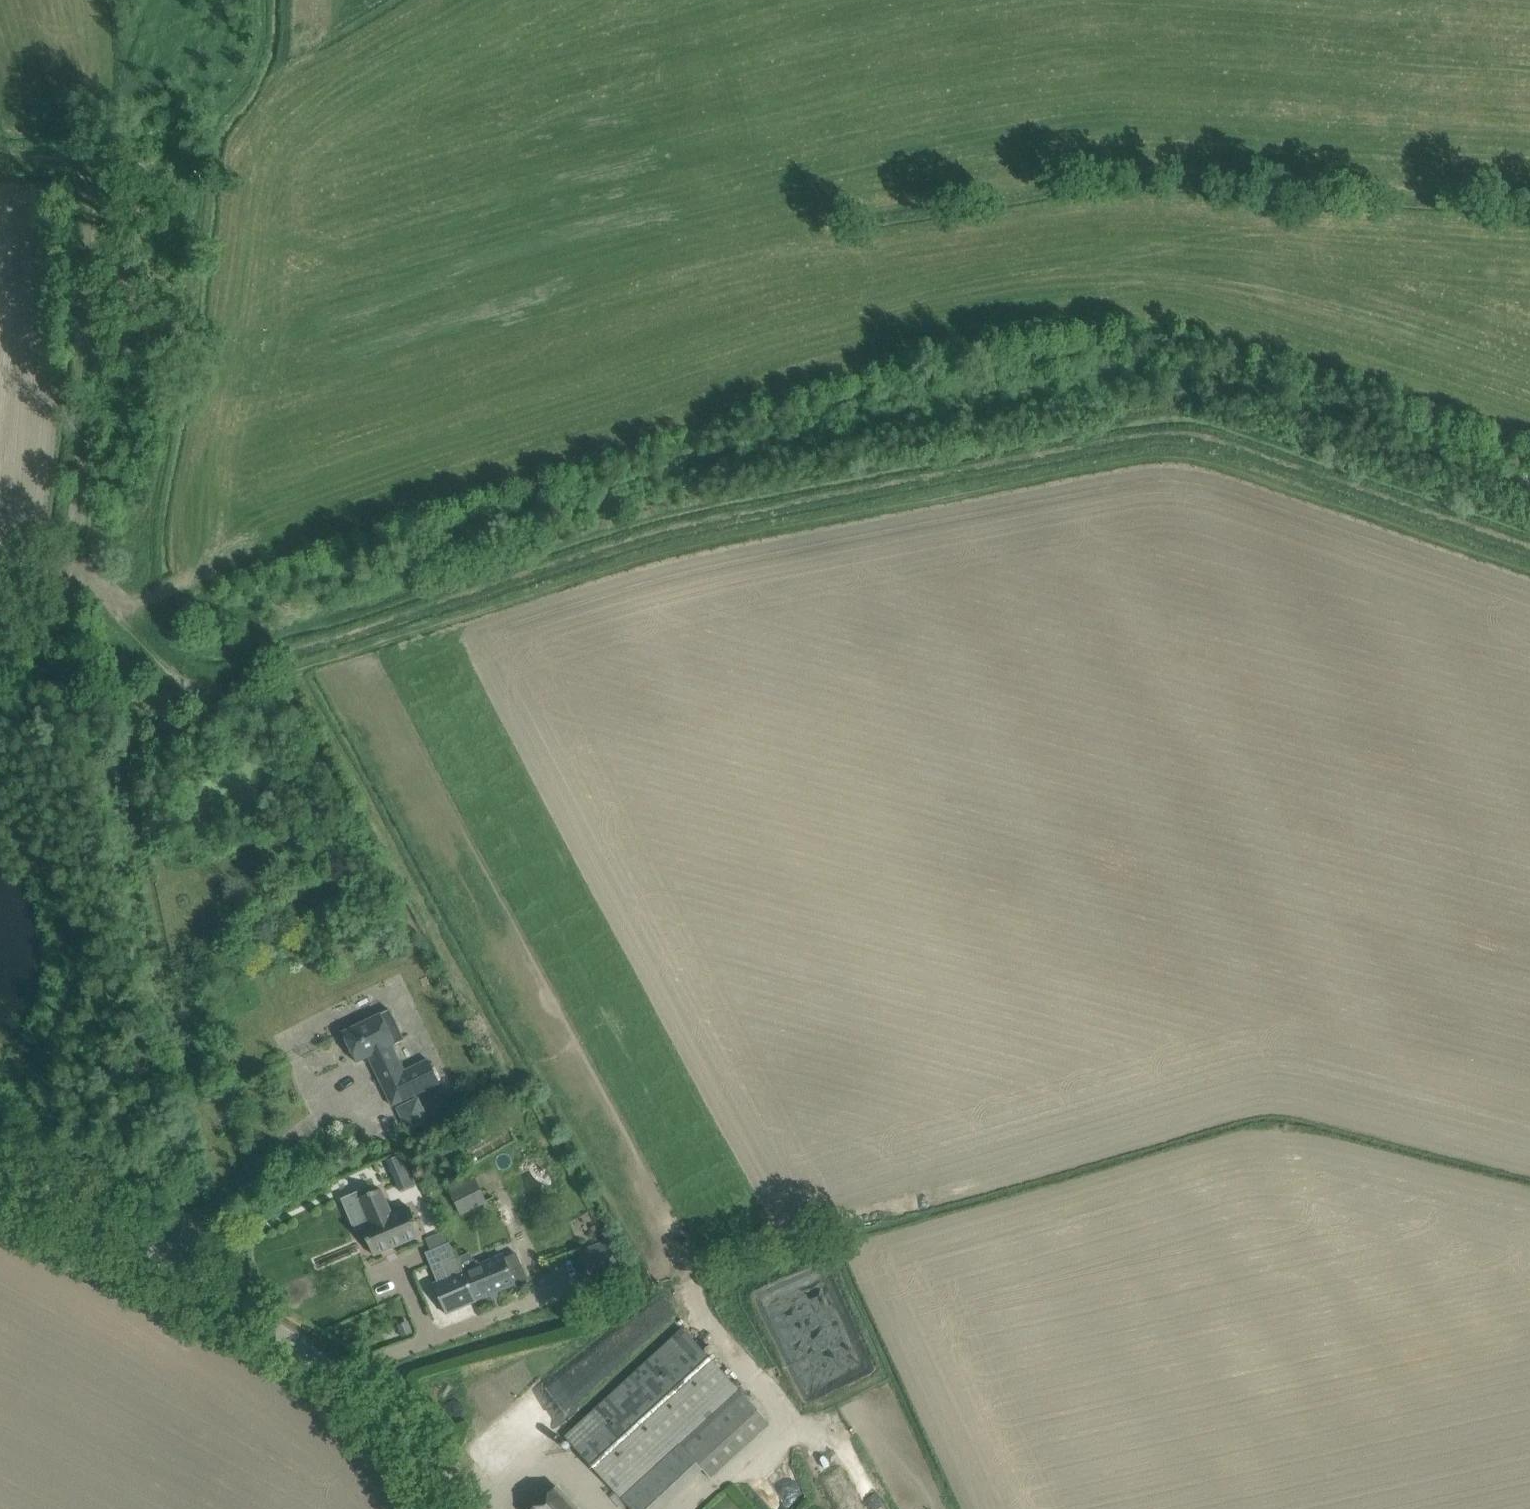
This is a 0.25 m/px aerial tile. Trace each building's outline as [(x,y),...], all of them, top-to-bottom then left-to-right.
[(390,1009),(343,1032),(357,1062),(369,1057),(392,1106),(440,1083),(428,1059),(404,1071),(392,1045),(405,1040),(390,1009)] [(404,1155),(388,1162),(400,1192),(416,1185),(404,1155)] [(487,1198),(476,1176),(451,1189),(462,1211),(487,1198)] [(392,1215),(381,1189),(360,1198),(371,1224),(362,1227),(374,1255),(422,1235),(410,1207),(392,1215)] [(611,1241),(599,1245),(590,1248),(586,1239),(576,1242),(580,1251),(587,1276),(620,1265),(611,1241)] [(452,1244),(427,1254),(439,1281),(433,1284),(446,1314),(475,1301),(463,1271),(464,1271),(458,1256),(457,1253),(452,1244)] [(471,1250),(458,1256),(464,1271),(463,1271),(475,1301),(528,1279),(517,1253),(504,1258),(503,1254),(484,1262),(480,1264),(478,1258),(475,1260),(471,1250)] [(738,1388),(684,1329),(566,1438),(619,1496),(738,1388)] [(557,1487),(533,1508),(578,1508),(557,1487)]
